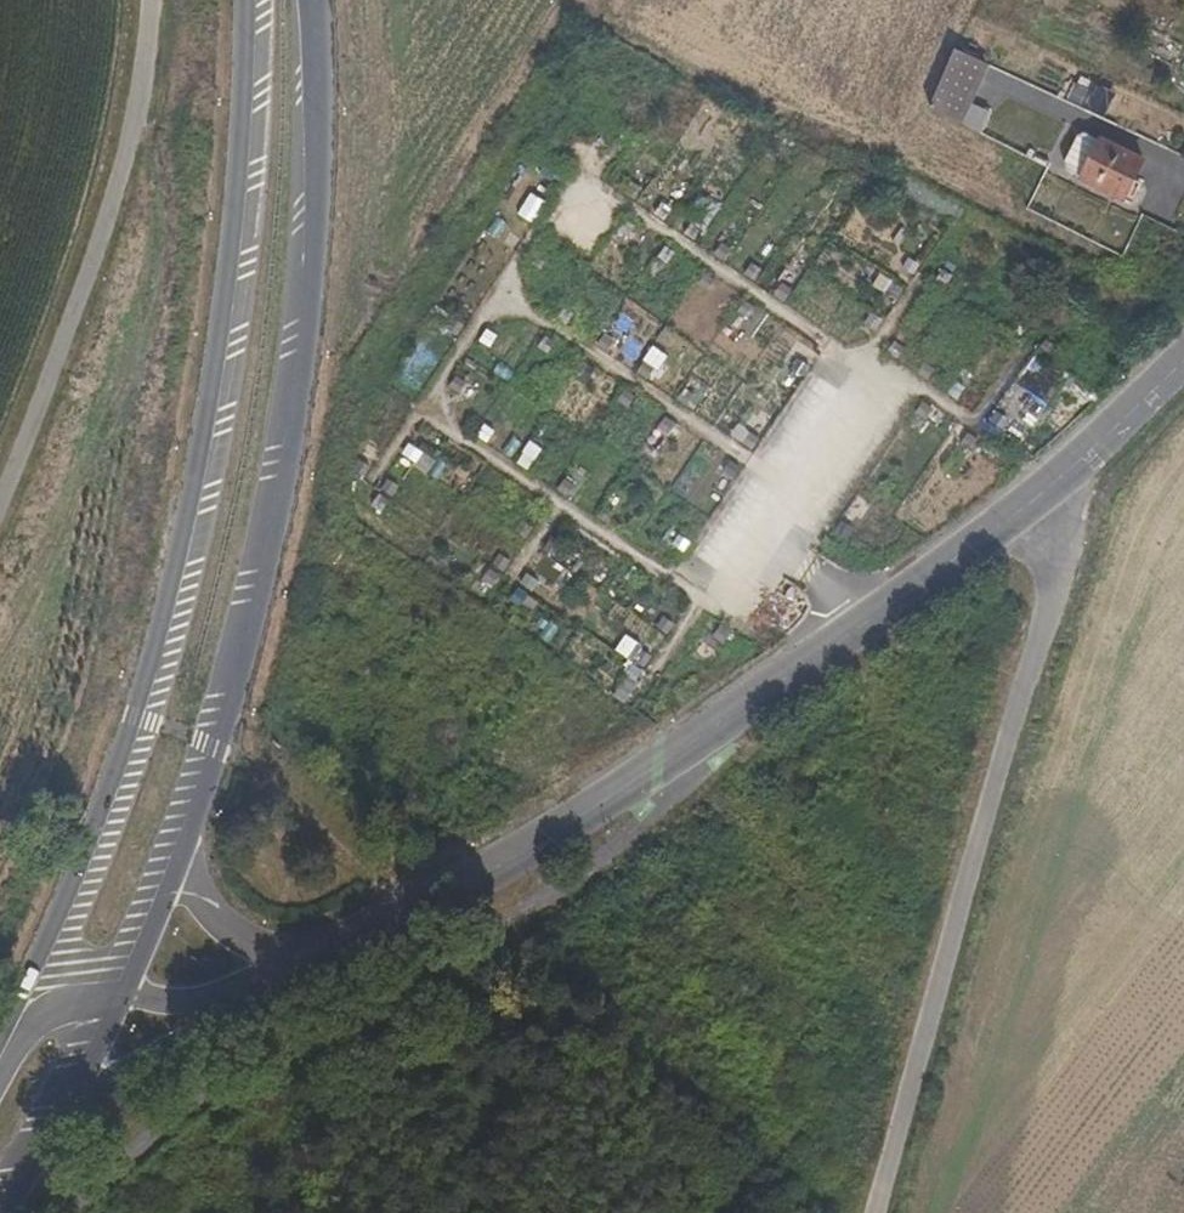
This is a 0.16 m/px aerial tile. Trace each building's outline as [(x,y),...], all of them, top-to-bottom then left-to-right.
[(960,125),(966,113),(988,65),(957,51),(949,66),(929,110),(960,125)] [(988,123),(966,113),(960,125),(982,135),(988,123)] [(1100,140),(1085,133),(1068,170),(1083,177),(1081,180),(1125,201),(1145,159),(1101,138),(1100,140)] [(876,287),(899,298),(905,284),(882,274),(876,287)] [(422,322),(441,335),(453,316),(434,304),(422,322)]
